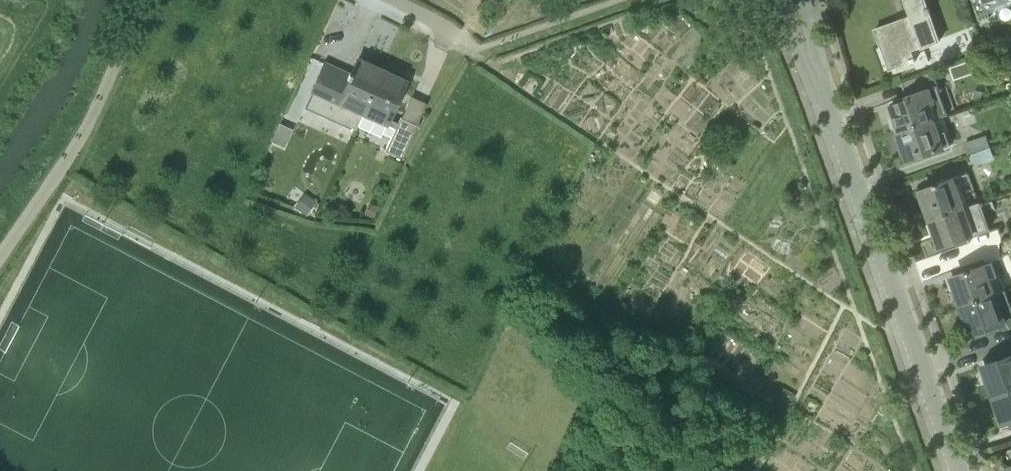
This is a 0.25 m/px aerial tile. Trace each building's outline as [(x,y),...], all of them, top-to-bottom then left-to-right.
[(940,42),(925,0),(906,0),(913,19),(901,24),(900,20),(876,29),(882,47),(888,45),(896,67),(916,60),(912,51),(922,47),(922,49),(940,42)] [(325,63),(312,91),(325,96),(323,99),(324,99),(319,111),(353,126),(352,127),(357,129),(363,113),(383,69),(358,58),(352,72),(350,72),(349,74),(348,77),(338,73),(340,69),(325,63)] [(383,69),(363,113),(388,124),(395,128),(385,151),(402,158),(418,125),(402,118),(398,121),(391,117),(407,81),(383,69)] [(900,133),(934,119),(930,105),(936,103),(933,92),(935,91),(929,73),(902,82),(908,100),(890,106),(900,133)] [(910,160),(946,147),(950,146),(946,131),(941,133),(936,118),(934,119),(900,133),(910,160)] [(993,161),(989,150),(970,156),(974,167),(993,161)] [(931,220),(966,207),(958,183),(968,179),(966,174),(956,178),(920,190),(922,195),(921,195),(925,207),(926,206),(931,220)] [(940,247),(976,234),(976,235),(981,233),(977,223),(973,225),(966,207),(931,220),(931,222),(930,223),(934,234),(935,233),(940,247)] [(962,306),(997,293),(987,265),(960,274),(961,277),(952,280),(962,306)] [(981,332),(1008,322),(997,293),(962,306),(971,332),(980,329),(981,332)] [(1010,388),(1010,356),(992,363),(992,365),(984,368),(993,395),(1010,388)] [(993,395),(1002,421),(1010,418),(1010,388),(993,395)]
